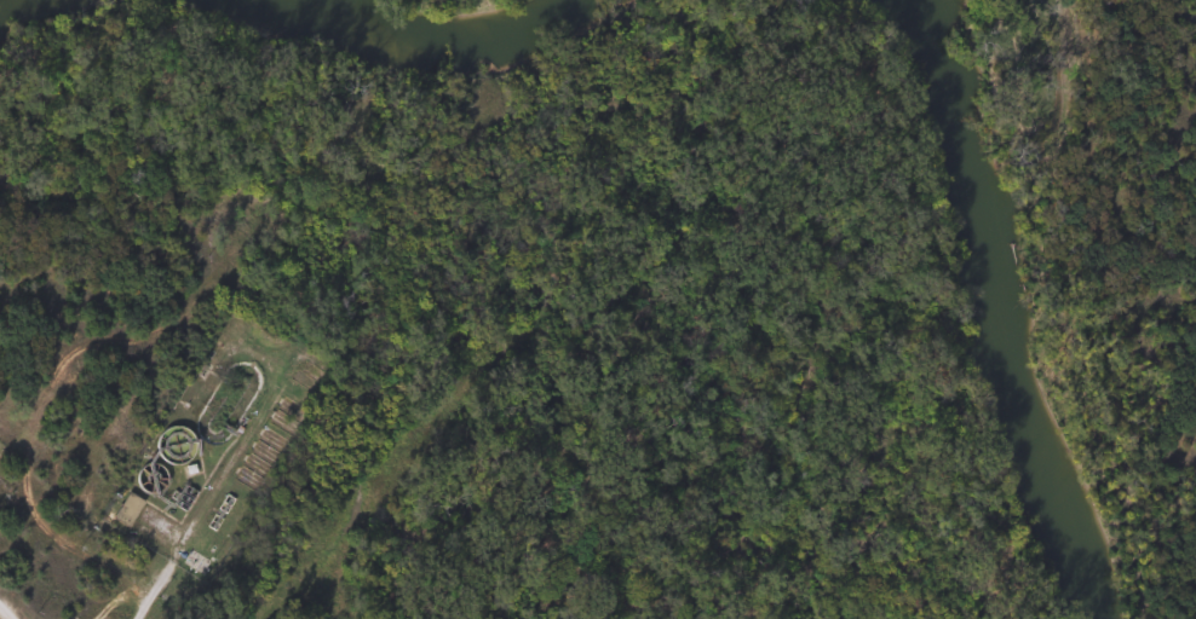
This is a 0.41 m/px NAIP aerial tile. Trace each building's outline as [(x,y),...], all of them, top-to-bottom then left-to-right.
[(139,503),(125,526),(110,517),(125,494),(139,503)]
